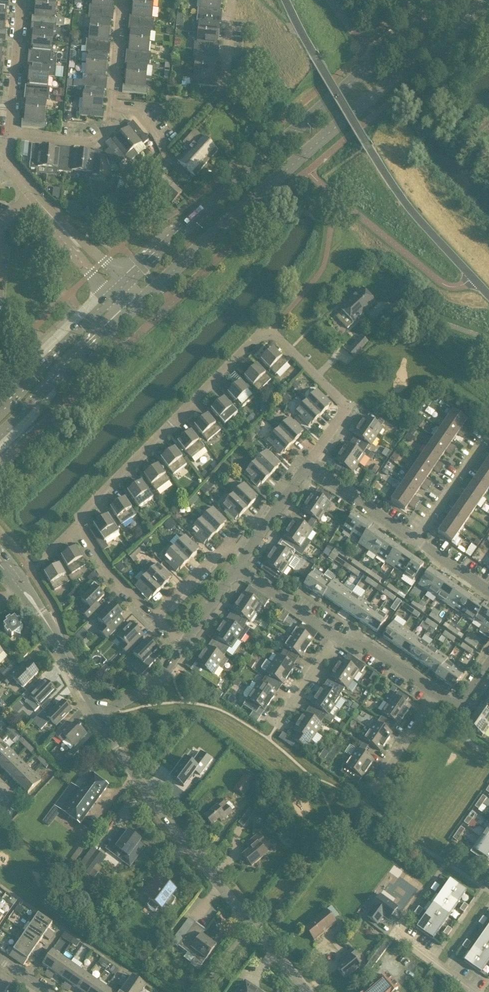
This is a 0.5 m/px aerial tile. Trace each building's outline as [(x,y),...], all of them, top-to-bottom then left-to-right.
[(5,18),(6,8),(9,8),(9,1),(0,0),(0,18),(5,18)] [(35,6),(55,8),(56,0),(36,0),(35,6)] [(112,0),(92,0),(92,5),(89,5),(89,12),(113,14),(114,8),(112,7),(112,0)] [(220,0),(201,0),(200,9),(198,8),(197,15),(222,18),(222,11),(220,11),(221,0),(220,0)] [(55,8),(35,6),(34,17),(32,16),(31,23),(56,26),(64,26),(65,18),(57,18),(57,19),(54,18),(55,8)] [(153,8),(133,6),(132,16),(129,16),(129,23),(153,25),(154,18),(152,18),(153,8)] [(113,14),(89,12),(88,19),(91,19),(90,30),(109,32),(110,21),(113,21),(113,14)] [(199,22),(198,33),(218,35),(219,24),(221,25),(222,18),(197,15),(196,22),(199,22)] [(33,30),(32,41),(52,43),(53,32),(55,32),(56,26),(31,23),(31,30),(33,30)] [(131,30),(130,40),(149,42),(150,32),(153,32),(153,25),(129,23),(128,30),(131,30)] [(108,42),(109,32),(90,30),(88,40),(86,40),(85,47),(110,49),(111,42),(108,42)] [(218,35),(198,33),(197,43),(194,43),(194,50),(218,52),(219,45),(217,45),(218,35)] [(149,42),(130,40),(128,51),(126,51),(125,58),(150,60),(151,53),(148,53),(149,42)] [(52,43),(32,41),(31,51),(29,51),(28,58),(53,60),(53,53),(51,53),(52,43)] [(110,49),(85,47),(85,54),(87,54),(86,64),(106,66),(107,56),(109,56),(110,49)] [(195,57),(194,67),(214,69),(215,59),(218,59),(218,52),(194,50),(193,57),(195,57)] [(28,58),(27,65),(30,65),(29,75),(48,77),(54,78),(56,61),(53,60),(28,58)] [(125,58),(125,64),(127,65),(126,75),(146,77),(151,77),(152,67),(149,67),(150,60),(125,58)] [(105,77),(106,66),(86,64),(85,75),(83,74),(82,81),(107,84),(107,77),(105,77)] [(214,69),(194,67),(193,78),(191,78),(190,85),(215,87),(216,80),(213,80),(214,69)] [(48,77),(29,75),(28,86),(25,86),(24,92),(49,95),(50,88),(47,88),(48,77)] [(146,77),(126,75),(125,85),(123,85),(122,92),(147,95),(147,88),(145,87),(146,77)] [(74,80),(73,87),(84,88),(83,99),(103,101),(104,90),(106,91),(107,84),(82,81),(74,80)] [(208,87),(202,93),(207,98),(213,92),(208,87)] [(26,100),(25,110),(45,112),(46,102),(49,102),(49,95),(24,92),(24,99),(26,100)] [(102,111),(103,101),(83,99),(82,109),(79,109),(79,116),(103,119),(104,112),(102,111)] [(21,127),(46,130),(46,123),(44,122),(45,112),(25,110),(24,120),(22,120),(21,127)] [(120,134),(133,150),(141,143),(143,145),(148,140),(133,121),(127,126),(129,128),(120,134)] [(187,151),(178,162),(194,177),(217,151),(195,131),(183,144),(185,145),(183,148),(187,151)] [(125,157),(133,150),(120,134),(112,141),(110,140),(105,144),(121,163),(126,159),(125,157)] [(28,155),(29,143),(20,142),(19,156),(24,157),(24,155),(28,155)] [(47,168),(49,148),(38,147),(39,145),(31,144),(29,169),(36,170),(36,167),(47,168)] [(49,148),(47,168),(57,169),(57,172),(64,172),(66,148),(60,147),(59,149),(49,148)] [(66,148),(64,172),(71,173),(71,171),(82,172),(84,152),(73,151),(73,148),(66,148)] [(84,152),(82,172),(92,173),(92,175),(99,176),(101,151),(94,150),(94,153),(84,152)] [(172,203),(175,200),(181,192),(163,176),(154,187),(172,203)] [(67,213),(76,214),(77,202),(67,201),(67,213)] [(342,312),(336,317),(347,329),(375,303),(362,289),(340,310),(342,312)] [(362,337),(356,343),(362,348),(368,342),(362,337)] [(275,375),(288,363),(284,360),(273,348),(269,353),(267,352),(265,352),(264,353),(264,355),(265,356),(261,361),(275,375)] [(353,358),(357,353),(351,348),(347,352),(353,358)] [(258,392),(271,380),(257,365),(252,369),(251,368),(249,368),(248,370),(248,371),(248,373),(244,377),(258,392)] [(241,408),(254,396),(240,381),(236,385),(234,385),(232,385),(231,386),(231,387),(232,389),(227,393),(241,408)] [(295,381),(290,386),(295,390),(299,385),(295,381)] [(281,387),(285,391),(290,386),(285,382),(281,387)] [(317,390),(306,401),(320,416),(329,408),(328,407),(331,404),(317,390)] [(280,401),(284,405),(290,400),(285,395),(280,401)] [(224,425),(237,413),(224,398),(219,402),(218,401),(216,401),(215,402),(214,404),(215,406),(211,410),(224,425)] [(312,424),(320,416),(306,401),(294,413),(308,426),(311,423),(312,424)] [(274,408),(278,412),(283,407),(279,403),(274,408)] [(446,420),(465,433),(468,429),(463,426),(467,421),(453,411),(446,420)] [(207,442),(221,430),(207,415),(203,419),(201,418),(199,418),(198,419),(198,420),(199,422),(194,426),(207,442)] [(258,420),(254,416),(248,421),(252,425),(258,420)] [(359,425),(377,438),(383,429),(381,427),(384,423),(379,419),(376,424),(365,417),(359,425)] [(289,418),(278,429),(293,444),(301,436),(300,435),(303,432),(289,418)] [(462,437),(465,433),(446,420),(440,429),(454,439),(457,434),(462,437)] [(361,446),(366,449),(369,445),(371,446),(377,438),(359,425),(353,434),(364,441),(361,446)] [(253,431),(256,434),(261,429),(258,426),(253,431)] [(284,452),(293,444),(278,429),(267,441),(281,454),(284,451),(284,452)] [(451,444),(454,439),(440,429),(434,438),(453,451),(456,447),(451,444)] [(204,447),(191,431),(186,435),(185,434),(183,434),(182,435),(181,437),(182,438),(177,442),(190,458),(191,457),(195,462),(206,453),(203,448),(204,447)] [(409,441),(413,436),(408,433),(405,438),(409,441)] [(450,455),(453,451),(434,438),(428,447),(442,456),(445,452),(450,455)] [(347,443),(341,452),(358,464),(364,455),(367,457),(371,453),(366,449),(361,446),(358,450),(347,443)] [(438,461),(442,456),(428,447),(422,456),(441,469),(443,465),(438,461)] [(173,475),(187,464),(174,448),(169,452),(168,450),(166,451),(165,451),(165,453),(165,455),(160,459),(173,475)] [(266,450),(255,462),(270,476),(278,468),(277,467),(280,464),(266,450)] [(337,462),(332,469),(349,481),(354,474),(352,473),(358,464),(341,452),(335,461),(337,462)] [(438,473),(441,469),(422,456),(416,465),(430,474),(433,469),(438,473)] [(230,466),(226,461),(221,467),(225,471),(230,466)] [(476,467),(488,476),(488,463),(487,461),(484,466),(479,463),(476,467)] [(261,485),(270,476),(255,462),(244,473),(258,487),(261,484),(261,485)] [(156,492),(170,481),(158,465),(153,468),(151,467),(150,467),(148,468),(148,470),(149,471),(144,475),(156,492)] [(426,479),(430,474),(416,465),(409,473),(428,486),(431,483),(426,479)] [(476,467),(473,471),(478,474),(475,479),(488,489),(488,488),(488,476),(476,467)] [(209,476),(205,471),(201,475),(205,480),(209,476)] [(425,491),(428,486),(409,473),(403,482),(417,492),(421,487),(425,491)] [(466,480),(464,485),(483,498),(488,489),(475,479),(471,484),(466,480)] [(139,508),(153,498),(141,481),(136,485),(135,484),(133,484),(132,485),(131,486),(132,488),(127,492),(139,508)] [(364,490),(368,485),(362,482),(359,486),(364,490)] [(414,497),(417,492),(403,482),(397,491),(416,504),(419,500),(414,497)] [(244,483),(232,495),(247,509),(255,501),(254,500),(257,497),(244,483)] [(205,484),(200,489),(205,494),(210,489),(205,484)] [(483,498),(464,485),(461,489),(466,492),(462,497),(476,506),(483,498)] [(313,492),(307,501),(325,513),(331,504),(329,503),(332,498),(327,495),(318,489),(315,494),(313,492)] [(413,508),(416,504),(397,491),(391,501),(405,510),(408,505),(413,508)] [(239,518),(247,509),(232,495),(221,506),(235,520),(238,517),(239,518)] [(454,498),(451,502),(470,515),(476,506),(462,497),(459,502),(454,498)] [(121,525),(136,515),(124,498),(119,502),(118,500),(116,501),(115,501),(114,503),(115,505),(110,508),(121,525)] [(319,522),(325,513),(307,501),(301,510),(312,517),(309,522),(314,525),(317,521),(319,522)] [(470,515),(451,502),(449,506),(454,510),(450,515),(464,524),(470,515)] [(201,519),(216,534),(224,525),(223,525),(226,521),(213,508),(201,519)] [(176,513),(172,517),(176,521),(180,517),(176,513)] [(351,536),(362,521),(353,514),(342,530),(351,536)] [(96,541),(103,551),(108,548),(104,542),(119,532),(108,515),(103,518),(101,517),(100,517),(98,518),(98,520),(98,521),(93,525),(101,537),(96,541)] [(442,516),(439,520),(458,533),(464,524),(450,515),(447,519),(442,516)] [(170,518),(164,525),(168,529),(175,523),(170,518)] [(208,542),(216,534),(201,519),(190,531),(204,544),(207,541),(208,542)] [(289,528),(307,540),(313,531),(311,530),(314,525),(309,522),(306,526),(295,519),(289,528)] [(458,533),(439,520),(436,524),(441,528),(438,533),(452,543),(458,533)] [(351,536),(360,542),(370,529),(371,527),(362,521),(351,536)] [(289,528),(283,537),(294,544),(290,548),(295,552),(302,556),(311,543),(307,540),(289,528)] [(358,544),(368,550),(378,535),(370,529),(360,542),(358,544)] [(387,541),(378,535),(368,550),(377,557),(387,541)] [(185,536),(174,547),(188,562),(196,553),(196,552),(199,549),(185,536)] [(271,555),(288,567),(293,570),(299,561),(292,556),(295,552),(290,548),(280,541),(271,555)] [(387,541),(377,557),(386,563),(396,547),(387,541)] [(72,574),(87,565),(76,547),(71,550),(69,549),(68,549),(67,550),(66,551),(66,553),(61,556),(72,574)] [(180,570),(188,562),(174,547),(162,558),(176,572),(179,569),(180,570)] [(386,563),(394,569),(405,553),(396,547),(386,563)] [(135,549),(128,556),(135,563),(138,560),(135,557),(139,554),(135,549)] [(329,558),(329,557),(331,554),(332,553),(326,549),(323,554),(329,558)] [(468,549),(465,554),(470,557),(473,552),(468,549)] [(394,569),(403,575),(414,559),(405,553),(394,569)] [(288,567),(271,555),(265,563),(273,569),(269,575),(280,583),(284,576),(282,575),(288,567)] [(403,575),(400,580),(411,587),(424,569),(422,568),(423,566),(414,559),(403,575)] [(115,568),(119,572),(124,567),(120,563),(115,568)] [(161,589),(169,581),(168,580),(171,577),(157,564),(154,567),(150,563),(142,571),(146,575),(161,589)] [(54,591),(69,582),(59,564),(54,567),(52,566),(51,566),(49,567),(49,568),(49,570),(44,573),(54,591)] [(304,586),(313,592),(324,576),(314,570),(304,586)] [(418,585),(428,592),(438,576),(429,570),(418,585)] [(93,582),(99,576),(94,571),(88,578),(93,582)] [(152,598),(161,589),(146,575),(135,586),(149,600),(152,597),(152,598)] [(313,592),(314,593),(322,599),(324,597),(323,596),(332,583),(332,582),(324,576),(313,592)] [(438,576),(428,592),(437,598),(447,582),(438,576)] [(332,602),(343,587),(333,580),(332,582),(332,583),(323,596),(324,597),(332,602)] [(456,588),(447,582),(437,598),(445,604),(456,588)] [(244,593),(238,602),(256,614),(262,605),(265,607),(269,600),(249,586),(245,593),(244,593)] [(352,593),(341,608),(350,615),(361,599),(365,592),(356,586),(355,588),(352,593)] [(94,587),(81,600),(87,606),(81,612),(89,620),(98,611),(94,606),(104,597),(94,587)] [(332,602),(341,608),(352,593),(343,587),(332,602)] [(445,604),(454,610),(465,594),(456,588),(445,604)] [(68,596),(73,602),(80,595),(74,590),(68,596)] [(463,616),(474,601),(465,594),(454,610),(463,616)] [(369,605),(361,599),(350,615),(359,621),(369,605)] [(474,601),(463,616),(473,623),(474,621),(473,620),(483,607),(482,606),(474,601)] [(256,614),(238,602),(232,610),(234,612),(231,616),(245,626),(248,621),(250,622),(256,614)] [(488,617),(488,608),(484,604),(482,606),(483,607),(473,620),(474,621),(482,626),(488,617)] [(112,605),(97,620),(104,626),(99,631),(107,639),(117,629),(112,624),(120,617),(122,615),(112,605)] [(368,627),(378,611),(369,605),(359,621),(368,627)] [(283,610),(278,618),(283,621),(288,614),(283,610)] [(388,618),(378,611),(368,627),(377,633),(388,618)] [(245,626),(231,616),(228,621),(226,620),(220,628),(237,640),(240,642),(250,629),(245,626)] [(482,626),(478,632),(488,640),(488,617),(482,626)] [(7,624),(3,627),(6,630),(4,632),(7,636),(9,634),(11,638),(13,637),(20,638),(20,631),(23,630),(20,626),(22,625),(19,621),(17,622),(14,618),(11,621),(9,619),(5,622),(7,624)] [(133,640),(140,633),(130,622),(116,636),(126,645),(122,649),(127,654),(137,644),(133,640)] [(383,637),(392,644),(403,628),(393,622),(383,637)] [(445,624),(443,627),(446,629),(452,633),(454,630),(456,626),(451,622),(449,626),(445,624)] [(296,628),(290,637),(307,649),(313,640),(303,633),(306,628),(301,625),(298,630),(296,628)] [(237,640),(220,628),(214,637),(216,639),(213,643),(226,652),(229,648),(231,649),(237,640)] [(412,634),(403,628),(392,644),(401,650),(412,634)] [(454,630),(452,633),(457,637),(460,639),(463,636),(459,633),(454,630)] [(401,650),(410,656),(421,640),(412,634),(401,650)] [(286,647),(283,652),(296,661),(299,656),(301,658),(307,649),(290,637),(284,646),(286,647)] [(133,654),(138,659),(131,666),(141,676),(158,659),(153,654),(157,650),(147,640),(133,654)] [(429,646),(421,640),(410,656),(419,662),(429,646)] [(226,652),(213,643),(210,648),(207,646),(201,655),(219,667),(222,669),(228,660),(223,657),(226,652)] [(419,662),(428,668),(438,652),(429,646),(419,662)] [(21,661),(28,654),(27,652),(15,650),(15,654),(13,655),(19,661),(20,659),(21,661)] [(277,655),(271,664),(289,676),(295,667),(293,666),(296,661),(283,652),(279,656),(277,655)] [(448,659),(438,652),(428,668),(436,674),(446,660),(446,661),(448,659)] [(341,660),(335,668),(353,680),(359,672),(361,674),(366,667),(348,654),(344,661),(341,660)] [(219,667),(201,655),(195,664),(197,665),(193,672),(217,688),(220,681),(213,676),(219,667)] [(289,676),(271,664),(266,660),(261,668),(261,670),(267,674),(264,678),(269,682),(272,677),(283,685),(289,676)] [(436,674),(435,676),(444,682),(455,667),(446,661),(446,660),(436,674)] [(13,679),(23,688),(38,673),(28,663),(17,674),(13,670),(2,681),(6,685),(13,679)] [(457,663),(455,667),(444,682),(453,689),(467,669),(457,663)] [(347,689),(353,680),(335,668),(329,677),(340,685),(337,689),(342,693),(345,688),(347,689)] [(101,678),(105,674),(101,670),(97,674),(101,678)] [(192,686),(195,681),(188,675),(184,680),(192,686)] [(259,682),(253,690),(271,703),(277,694),(266,686),(269,682),(264,678),(261,683),(259,682)] [(30,688),(21,697),(25,701),(35,711),(40,707),(56,691),(45,680),(36,690),(34,692),(30,688)] [(323,686),(317,695),(335,707),(339,710),(345,701),(341,698),(339,697),(342,693),(337,689),(334,694),(323,686)] [(115,693),(112,687),(106,691),(109,696),(115,693)] [(271,703),(253,690),(248,687),(243,694),(244,697),(249,701),(246,705),(251,709),(254,704),(265,711),(271,703)] [(387,704),(405,716),(411,707),(405,703),(408,699),(398,692),(395,696),(393,695),(387,704)] [(330,715),(335,707),(317,695),(311,704),(322,711),(319,716),(324,719),(331,724),(335,718),(330,715)] [(46,708),(32,722),(41,730),(50,720),(56,726),(71,710),(62,701),(51,712),(46,708)] [(12,717),(23,707),(18,702),(8,712),(12,717)] [(383,714),(380,719),(393,728),(396,723),(398,725),(405,716),(387,704),(381,713),(383,714)] [(483,708),(481,707),(474,716),(488,726),(488,713),(482,709),(483,708)] [(324,719),(319,716),(315,720),(305,713),(299,722),(316,734),(322,725),(320,724),(324,719)] [(488,728),(488,726),(474,716),(468,725),(483,736),(488,728)] [(375,722),(369,731),(386,743),(392,734),(390,733),(393,728),(380,719),(377,723),(375,722)] [(311,741),(316,734),(299,722),(293,731),(296,733),(292,739),(313,754),(315,750),(315,747),(315,745),(314,743),(312,742),(311,741)] [(69,760),(79,751),(75,746),(86,734),(75,723),(67,731),(63,726),(55,735),(70,750),(65,756),(69,760)] [(357,742),(361,745),(367,749),(370,744),(380,751),(386,743),(369,731),(365,728),(359,736),(361,738),(357,742)] [(0,745),(0,760),(10,750),(2,742),(0,745)] [(350,757),(368,769),(374,760),(363,753),(367,749),(361,745),(358,750),(356,748),(350,757)] [(0,760),(0,767),(4,771),(18,757),(10,750),(0,760)] [(318,751),(315,755),(323,761),(329,752),(325,750),(322,754),(318,751)] [(178,768),(170,778),(183,787),(195,772),(200,776),(211,760),(201,752),(192,764),(185,758),(178,768)] [(25,765),(18,757),(4,771),(12,779),(25,765)] [(344,766),(340,772),(345,776),(351,780),(358,785),(362,778),(368,769),(350,757),(344,766)] [(25,765),(12,779),(20,786),(33,773),(25,765)] [(244,795),(256,780),(246,772),(234,787),(244,795)] [(33,773),(20,786),(28,794),(41,781),(33,773)] [(71,783),(54,806),(63,813),(79,825),(108,786),(91,774),(80,790),(71,783)] [(226,795),(202,815),(216,831),(239,811),(226,795)] [(482,796),(478,801),(483,804),(487,799),(482,796)] [(478,801),(475,807),(479,810),(482,805),(483,804),(478,801)] [(249,809),(246,814),(250,818),(254,813),(249,809)] [(471,812),(468,817),(472,820),(476,814),(471,812)] [(468,817),(464,823),(468,826),(472,820),(468,817)] [(460,827),(457,833),(461,836),(465,830),(460,827)] [(121,830),(107,849),(130,866),(144,847),(139,843),(141,841),(128,831),(126,834),(121,830)] [(486,830),(481,838),(488,844),(488,832),(486,830)] [(457,833),(453,839),(457,841),(461,836),(457,833)] [(245,845),(249,850),(242,856),(252,866),(267,854),(260,845),(264,841),(259,834),(245,845)] [(481,838),(475,846),(488,855),(488,844),(481,838)] [(488,859),(488,855),(475,846),(470,854),(488,867),(488,862),(487,861),(488,859)] [(101,868),(99,866),(106,857),(104,856),(98,851),(83,871),(94,879),(101,868)] [(154,878),(143,893),(150,897),(148,899),(151,901),(148,906),(149,908),(153,910),(155,912),(159,907),(161,909),(165,904),(169,907),(172,905),(174,902),(175,899),(171,896),(175,891),(162,881),(161,883),(154,878)] [(441,892),(449,898),(458,886),(450,880),(441,892)] [(449,898),(458,904),(466,892),(458,886),(449,898)] [(441,910),(449,898),(441,892),(433,904),(441,910)] [(397,908),(380,895),(371,907),(373,909),(367,917),(377,924),(381,918),(380,918),(382,915),(388,920),(397,908)] [(13,906),(16,901),(11,897),(8,902),(13,906)] [(449,898),(441,910),(450,916),(458,904),(449,898)] [(433,922),(441,910),(433,904),(425,916),(433,922)] [(15,911),(21,914),(24,910),(19,906),(15,911)] [(326,910),(304,929),(314,941),(336,923),(333,919),(338,915),(331,906),(326,910)] [(433,922),(441,928),(450,916),(441,910),(433,922)] [(52,924),(38,914),(32,923),(52,937),(54,933),(48,929),(52,924)] [(424,934),(433,922),(425,916),(416,928),(424,934)] [(177,948),(179,946),(195,959),(191,965),(198,970),(214,949),(209,946),(211,942),(202,935),(204,932),(203,931),(203,930),(194,924),(195,923),(190,919),(189,918),(171,943),(177,948)] [(441,928),(433,922),(424,934),(433,940),(441,928)] [(52,937),(32,923),(26,932),(40,942),(43,937),(49,940),(52,937)] [(488,943),(488,926),(481,938),(488,943)] [(40,942),(26,932),(19,941),(39,955),(42,951),(36,947),(40,942)] [(481,955),(488,943),(481,938),(472,949),(481,955)] [(39,955),(19,941),(9,956),(23,966),(31,954),(37,958),(39,955)] [(488,961),(488,943),(481,955),(488,961)] [(343,964),(337,969),(345,979),(360,967),(353,959),(357,956),(352,949),(342,957),(339,960),(343,964)] [(472,967),(481,955),(472,949),(464,961),(472,967)] [(48,969),(44,975),(48,977),(61,957),(52,951),(47,958),(42,965),(48,969)] [(148,957),(141,952),(137,958),(144,963),(148,957)] [(488,961),(481,955),(472,967),(480,973),(488,961)] [(70,963),(61,957),(48,977),(51,979),(55,974),(60,977),(70,963)] [(70,963),(60,977),(66,981),(62,987),(66,989),(79,969),(82,965),(73,959),(70,963)] [(109,963),(103,959),(100,965),(106,969),(109,963)] [(118,970),(110,964),(105,971),(113,977),(118,970)] [(73,986),(78,990),(88,976),(79,969),(66,989),(69,991),(73,986)] [(12,982),(0,974),(0,991),(5,991),(12,982)] [(97,982),(88,976),(78,990),(82,991),(90,991),(97,982)] [(132,976),(128,982),(122,978),(120,981),(135,991),(142,991),(146,986),(139,981),(132,976)] [(397,989),(386,976),(377,983),(377,984),(367,991),(394,991),(397,989)] [(120,981),(117,985),(123,989),(121,991),(135,991),(120,981)] [(106,988),(97,982),(90,991),(104,991),(106,988)]
